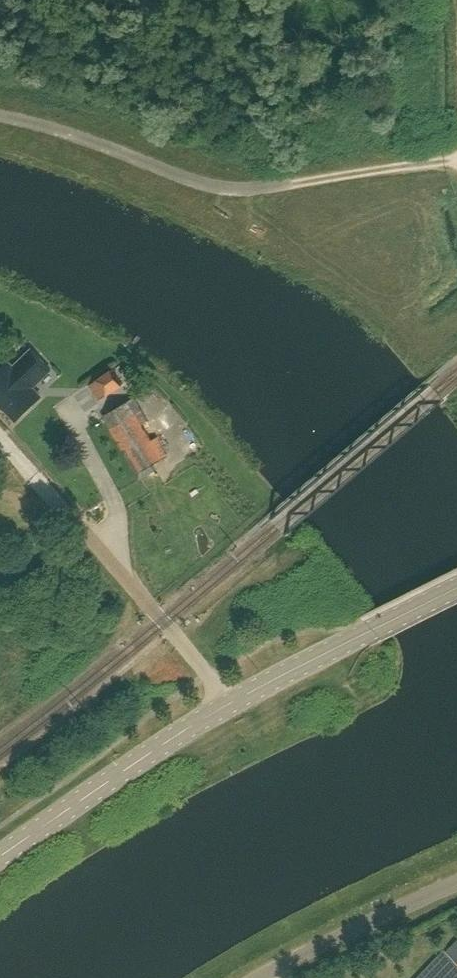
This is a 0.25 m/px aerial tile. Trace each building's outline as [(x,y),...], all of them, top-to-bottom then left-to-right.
[(32,386),(38,380),(51,368),(33,349),(14,367),(9,361),(0,369),(0,401),(17,419),(41,395),(32,386)] [(100,399),(123,383),(113,368),(90,384),(100,399)] [(153,426),(136,397),(103,417),(140,480),(161,468),(158,461),(168,455),(158,437),(153,439),(148,429),(153,426)] [(446,951),(420,977),(456,977),(456,962),(446,951)]
